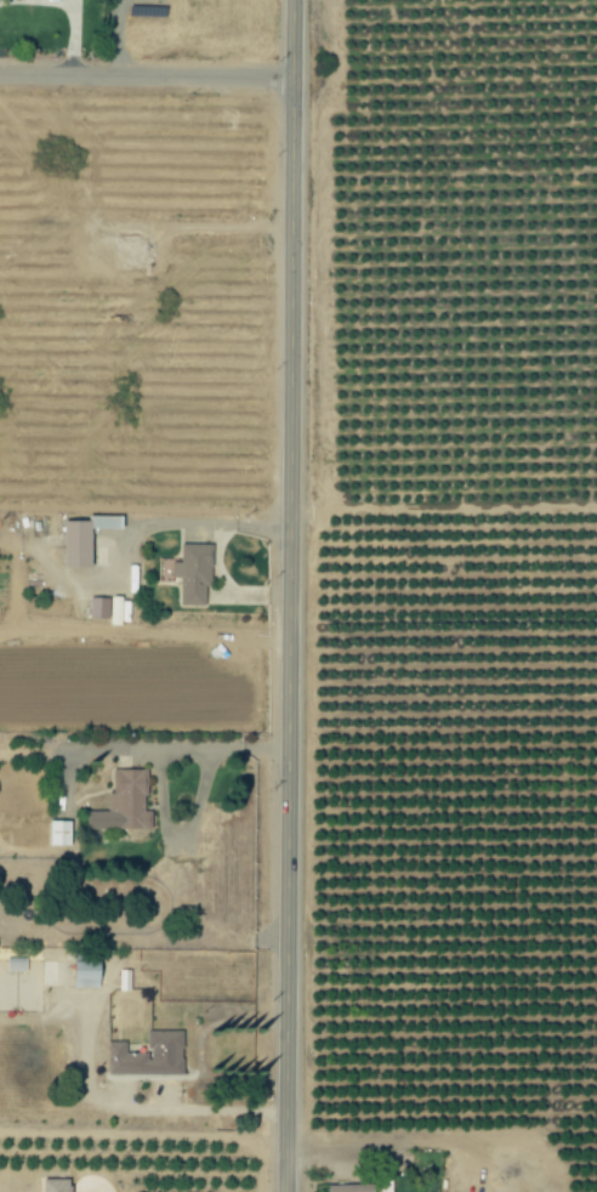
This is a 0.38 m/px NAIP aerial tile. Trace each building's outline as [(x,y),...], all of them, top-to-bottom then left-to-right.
[(123,516),(92,516),(92,528),(122,529),(123,516)] [(91,521),(63,521),(64,567),(92,567),(91,521)] [(182,544),(182,563),(173,563),(173,578),(182,578),(181,606),(206,606),(206,587),(212,587),(213,545),(182,544)] [(110,598),(90,598),(89,618),(109,619),(110,598)] [(147,770),(113,770),(113,794),(109,794),(109,811),(88,811),(88,831),(153,830),(152,811),(148,812),(147,770)] [(49,846),(70,846),(70,821),(50,821),(49,846)] [(58,986),(58,962),(43,962),(43,986),(58,986)] [(99,962),(74,962),(74,988),(100,988),(99,962)] [(121,990),(132,990),(132,970),(120,971),(121,990)] [(152,990),(133,990),(132,1020),(151,1021),(152,990)] [(184,1075),(184,1030),(147,1031),(147,1053),(128,1053),(128,1042),(108,1042),(108,1076),(184,1075)] [(73,1180),(43,1179),(42,1191),(73,1191),(73,1180)]
